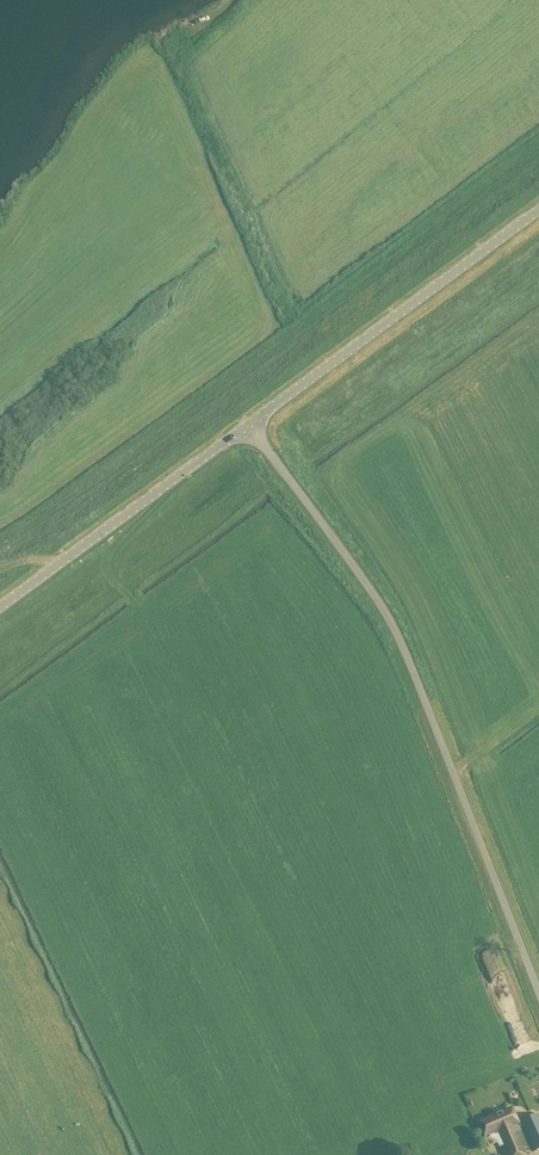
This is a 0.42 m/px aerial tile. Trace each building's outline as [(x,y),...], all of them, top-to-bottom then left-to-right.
[(479,1122),(489,1146),(496,1142),(494,1138),(496,1137),(503,1154),(521,1154),(530,1151),(520,1126),(522,1125),(533,1151),(538,1148),(538,1113),(519,1122),(512,1108),(479,1122)]
